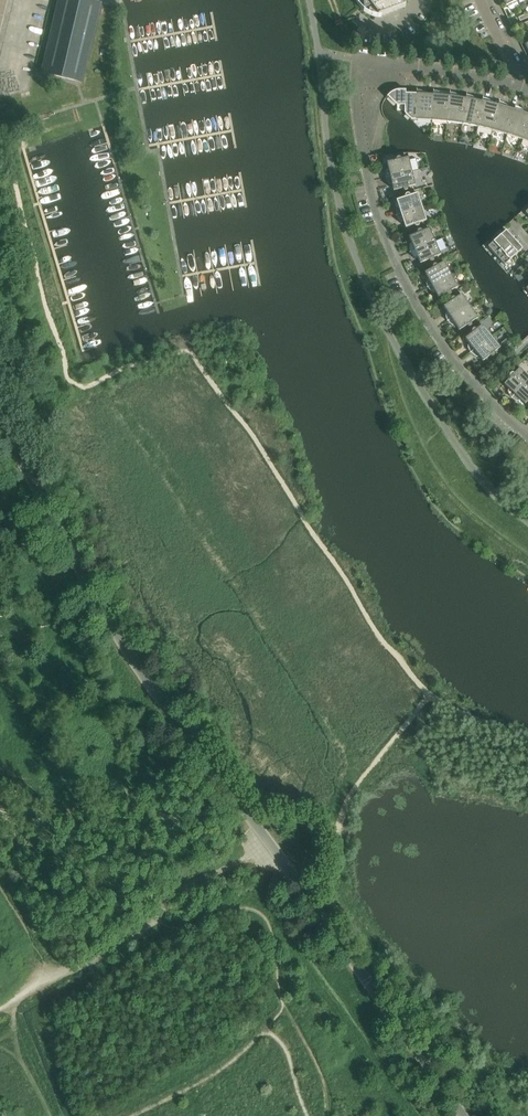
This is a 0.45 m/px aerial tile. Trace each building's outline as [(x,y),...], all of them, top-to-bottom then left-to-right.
[(43,73),(82,82),(100,4),(84,0),(60,0),(43,73)] [(364,11),(372,8),(378,17),(378,18),(406,8),(403,0),(363,0),(364,11)] [(518,0),(503,0),(506,6),(507,6),(509,9),(511,10),(518,7),(519,5),(517,1),(518,0)] [(411,120),(417,120),(417,94),(416,94),(406,94),(406,90),(400,90),(398,90),(396,91),(395,91),(394,91),(392,92),(390,94),(389,94),(386,98),(386,99),(388,97),(397,106),(403,106),(405,107),(405,114),(411,120)] [(417,120),(432,121),(434,95),(433,95),(416,94),(417,94),(417,120)] [(432,121),(447,122),(450,96),(449,96),(433,94),(433,95),(434,95),(432,121)] [(447,122),(462,124),(467,99),(466,98),(450,96),(449,96),(450,96),(447,122)] [(462,124),(477,127),(483,102),(482,101),(466,98),(467,99),(462,124)] [(477,127),(492,131),(499,105),(498,105),(482,101),(483,102),(477,127)] [(492,131),(507,135),(515,110),(514,110),(498,105),(499,105),(492,131)] [(522,140),(527,123),(527,114),(514,109),(514,110),(515,110),(507,135),(522,140)] [(396,160),(396,161),(387,163),(389,170),(387,170),(388,178),(412,172),(409,158),(401,160),(401,159),(400,158),(399,158),(398,158),(397,158),(397,159),(396,159),(396,160)] [(415,186),(412,172),(388,178),(390,185),(392,185),(394,191),(403,189),(403,190),(404,191),(405,191),(406,191),(407,191),(407,190),(408,190),(408,189),(408,188),(415,186)] [(405,197),(405,198),(396,201),(399,207),(397,208),(399,215),(422,208),(417,194),(410,196),(410,195),(409,195),(409,194),(408,194),(407,194),(407,195),(406,195),(405,196),(405,197)] [(427,221),(422,208),(399,215),(401,222),(403,222),(405,228),(414,225),(414,226),(415,227),(416,227),(417,227),(418,227),(419,227),(419,226),(419,225),(420,224),(419,224),(427,221)] [(417,233),(417,234),(409,238),(412,244),(410,245),(413,252),(435,242),(429,229),(422,232),(422,231),(421,230),(420,230),(419,230),(418,231),(417,232),(417,233)] [(488,247),(496,256),(514,240),(506,231),(499,237),(496,235),(492,239),(494,241),(488,247)] [(523,249),(514,240),(496,256),(505,266),(511,260),(513,262),(518,258),(516,256),(523,249)] [(441,255),(435,242),(413,252),(416,259),(418,258),(420,264),(429,260),(429,261),(430,262),(431,262),(432,262),(433,262),(433,261),(434,261),(434,260),(434,259),(434,258),(441,255)] [(433,268),(433,269),(425,273),(428,279),(426,280),(430,287),(451,275),(444,262),(438,266),(437,266),(437,265),(436,265),(435,265),(434,265),(433,266),(433,267),(432,267),(433,268)] [(458,288),(451,275),(430,287),(433,293),(435,292),(438,298),(446,294),(447,295),(448,295),(449,295),(450,295),(451,294),(452,293),(451,292),(451,291),(458,288)] [(451,301),(451,302),(443,307),(447,313),(446,314),(450,320),(470,307),(462,295),(456,299),(455,298),(454,298),(453,298),(452,298),(451,299),(451,300),(451,301)] [(478,319),(470,307),(450,320),(454,326),(456,325),(459,331),(467,326),(468,327),(469,327),(470,327),(471,327),(471,326),(472,325),(472,324),(472,323),(478,319)] [(472,333),(465,339),(469,344),(468,346),(472,352),(491,337),(483,325),(477,330),(476,329),(475,329),(474,329),(473,329),(472,330),(472,331),(472,332),(472,333)] [(500,348),(491,337),(472,352),(477,358),(479,356),(483,362),(490,356),(491,356),(491,357),(492,357),(493,357),(494,357),(494,356),(495,356),(495,355),(495,354),(495,353),(494,353),(500,348)] [(510,378),(504,385),(509,390),(508,391),(513,396),(527,381),(527,377),(519,369),(514,374),(513,374),(512,374),(511,374),(510,375),(510,376),(510,377),(510,378)] [(513,396),(519,402),(520,400),(525,405),(527,402),(527,381),(513,396)]
